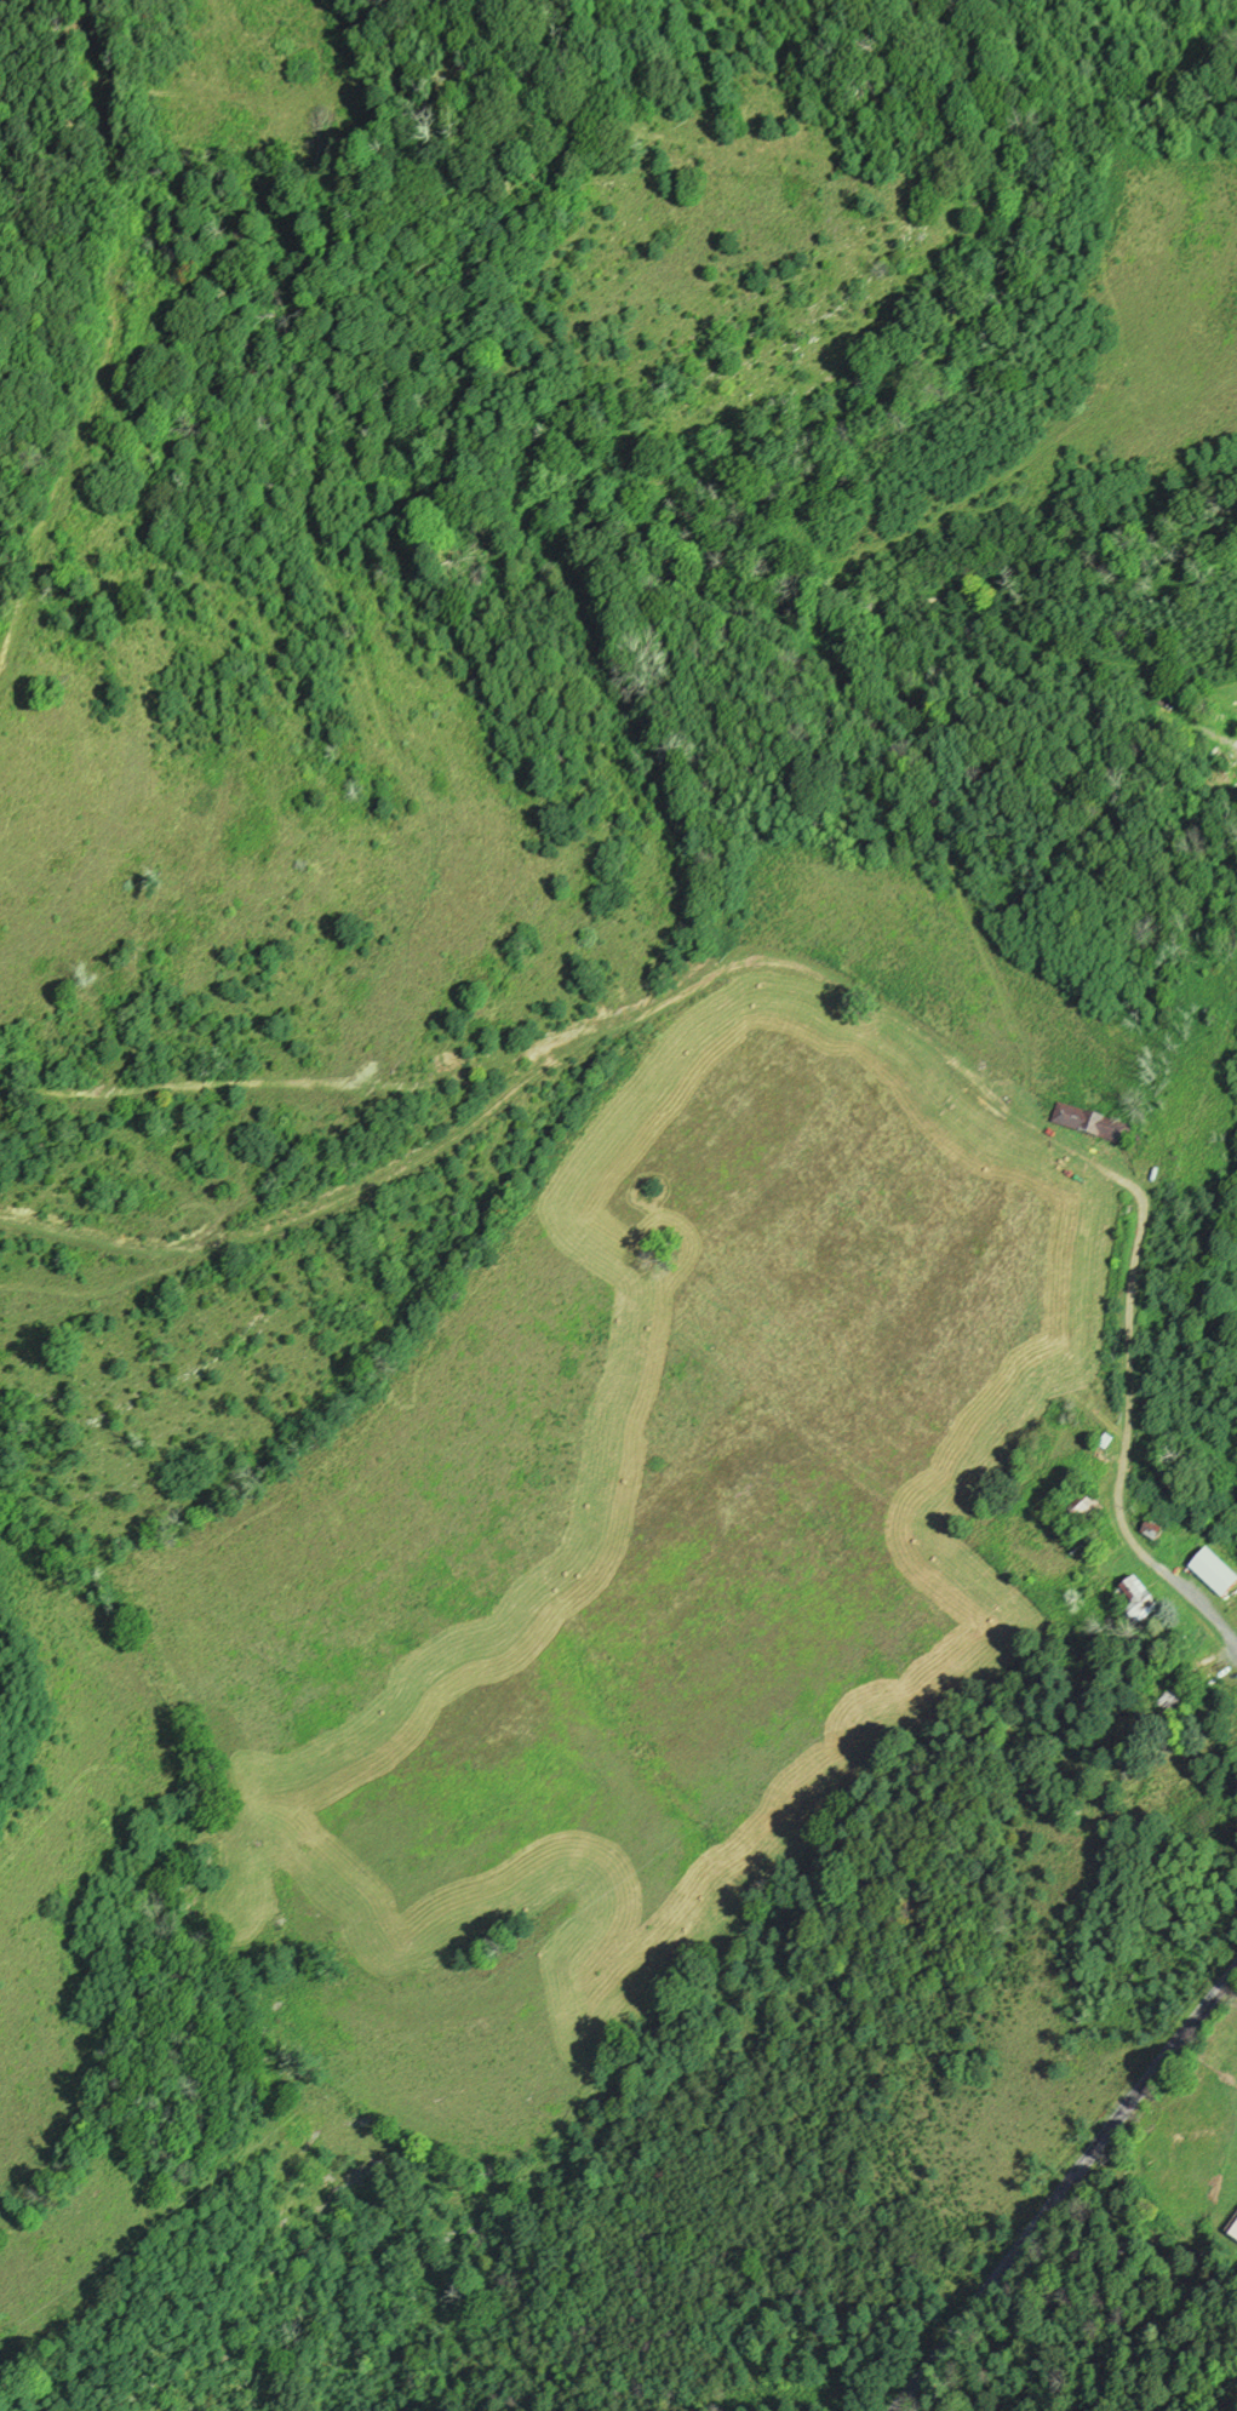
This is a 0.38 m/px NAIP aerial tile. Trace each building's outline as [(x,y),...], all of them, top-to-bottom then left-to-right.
[(1126,1149),(1132,1128),(1057,1106),(1050,1127),(1126,1149)] [(1186,1570),(1202,1551),(1236,1580),(1220,1599),(1186,1570)] [(1111,1600),(1142,1626),(1159,1605),(1129,1580),(1111,1600)] [(1222,2232),(1236,2211),(1236,2242),(1222,2232)]
